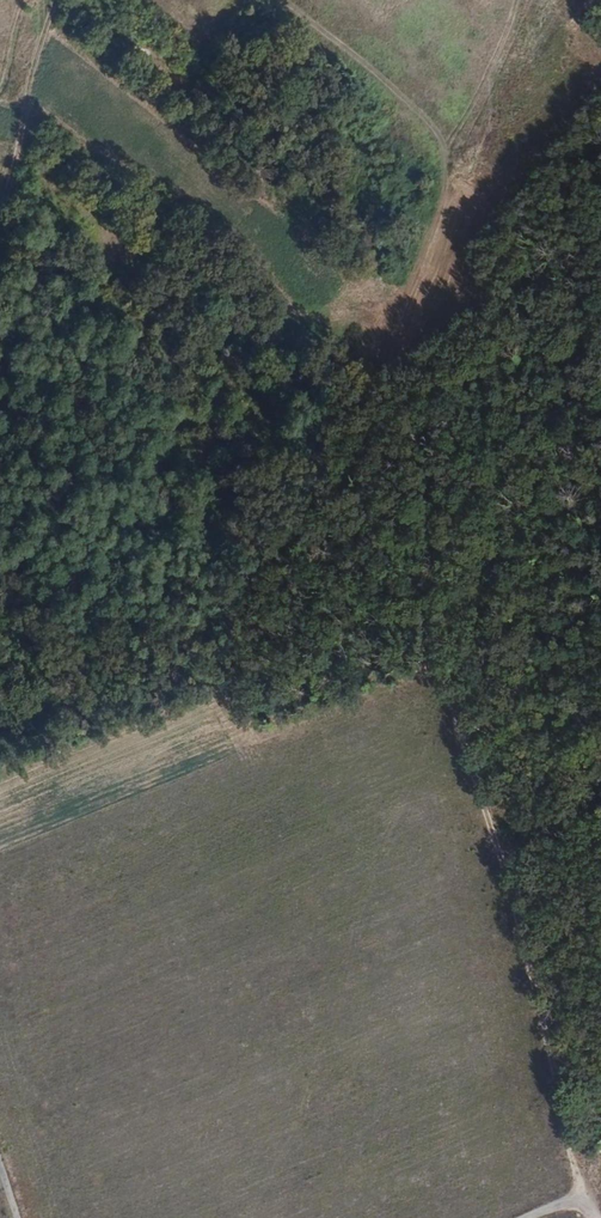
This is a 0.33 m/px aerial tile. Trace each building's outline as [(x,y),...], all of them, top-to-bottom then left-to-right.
[(196,85),(188,77),(179,89),(187,95),(196,85)]
